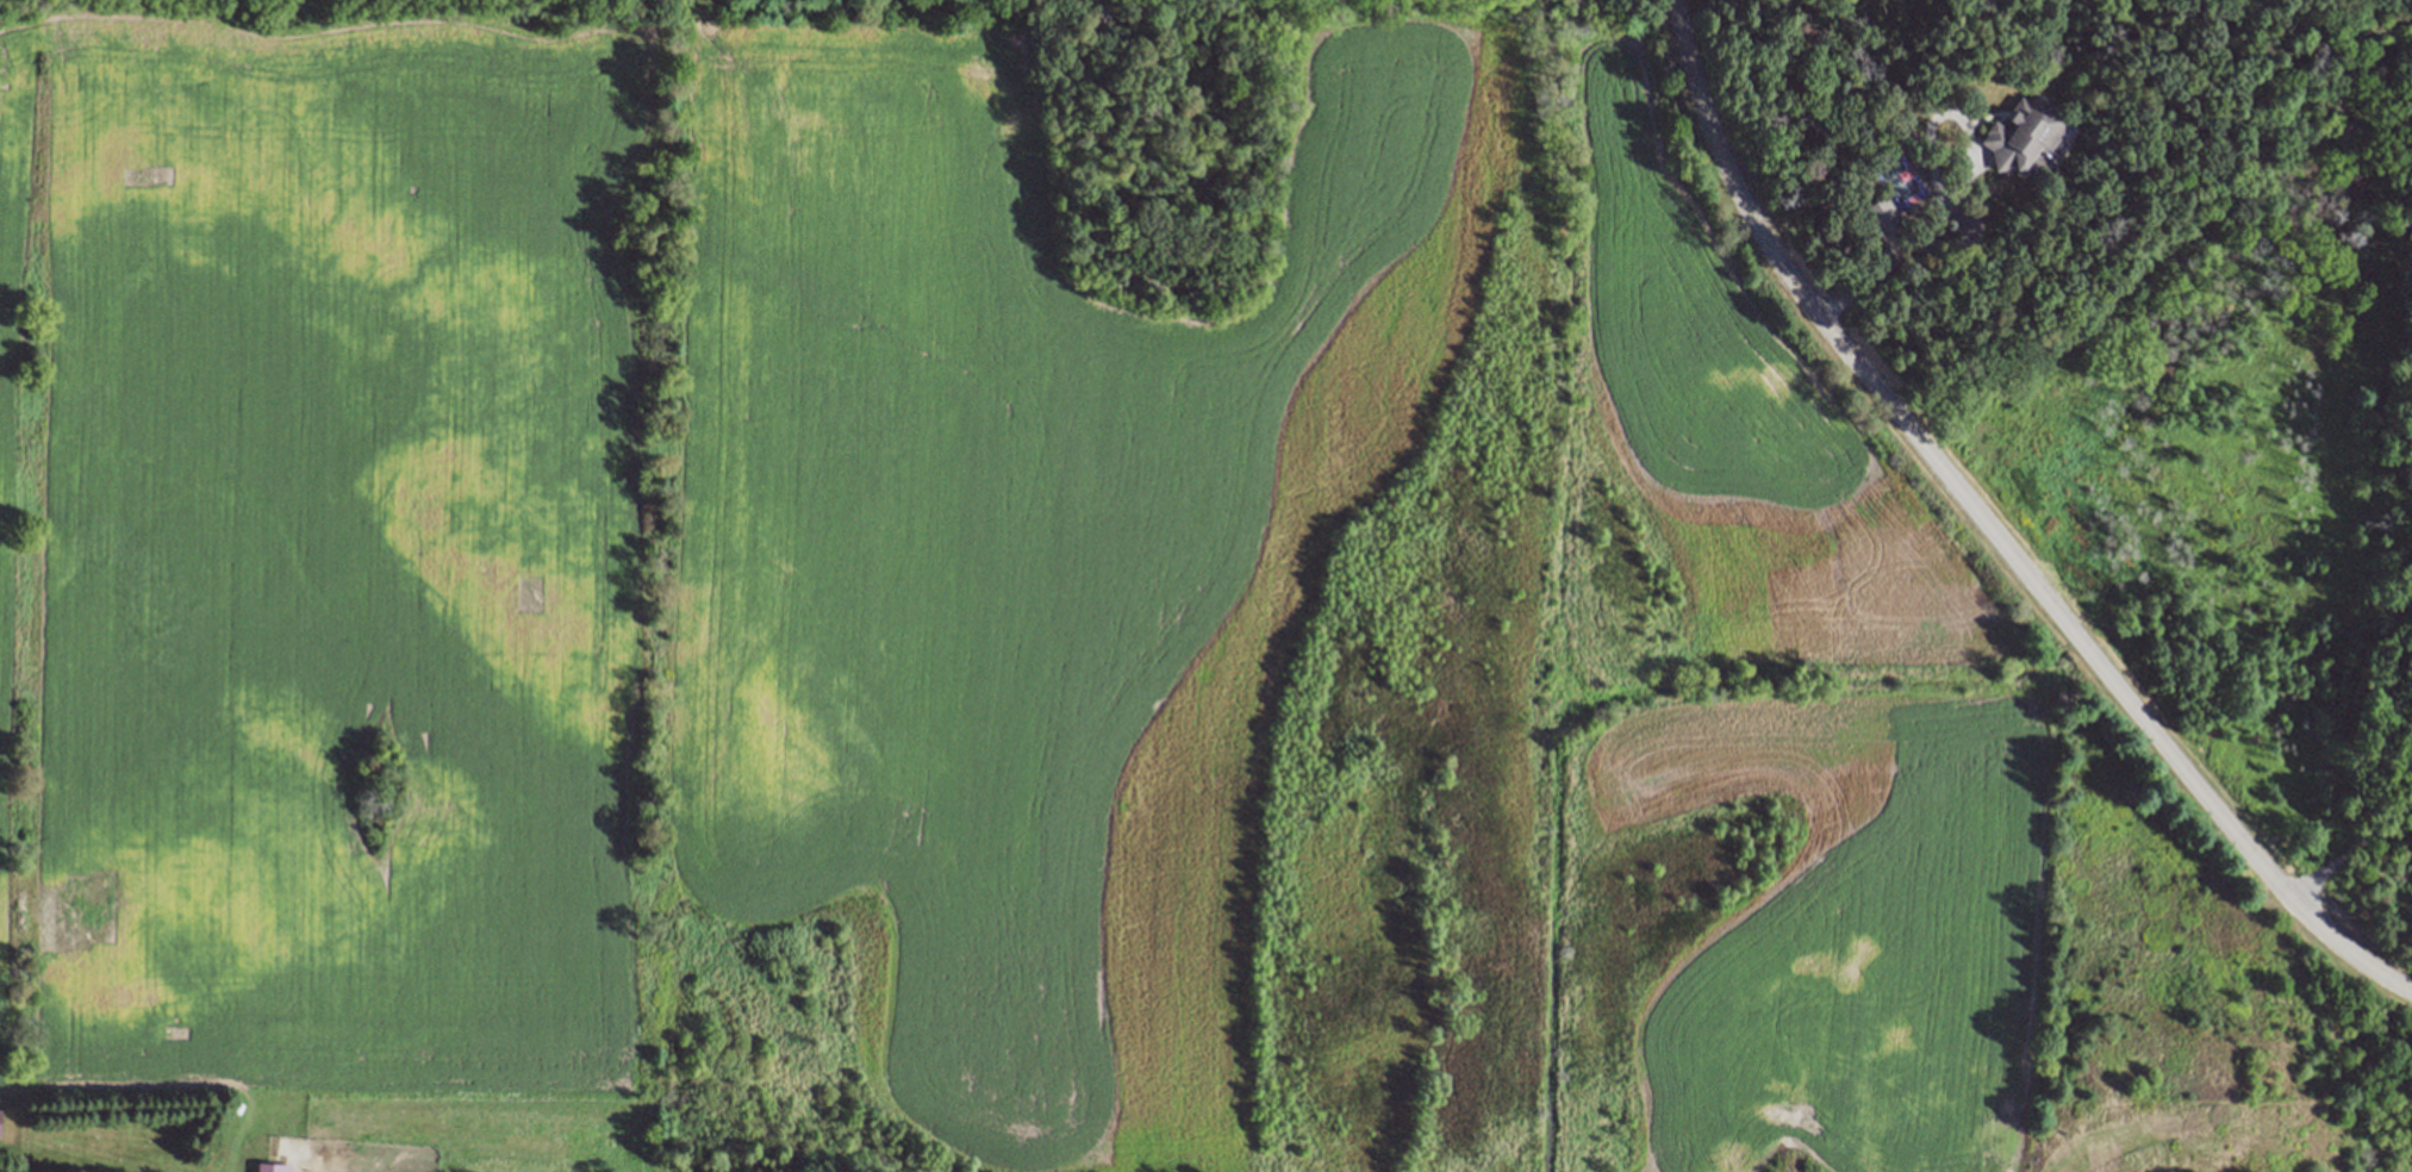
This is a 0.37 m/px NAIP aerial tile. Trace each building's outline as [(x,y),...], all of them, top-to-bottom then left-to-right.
[(2061,50),(2074,46),(2076,57),(2064,61),(2061,50)] [(2033,91),(2070,118),(2042,156),(2048,160),(2032,181),(2012,166),(1992,170),(1990,149),(1977,141),(1986,133),(1983,132),(1993,119),(2008,129),(2012,124),(2006,119),(2013,108),(2011,107),(2018,96),(2027,101),(2033,91)] [(1882,192),(1902,223),(1880,238),(1859,208),(1882,192)] [(291,1165),(290,1171),(257,1171),(257,1162),(291,1165)]
